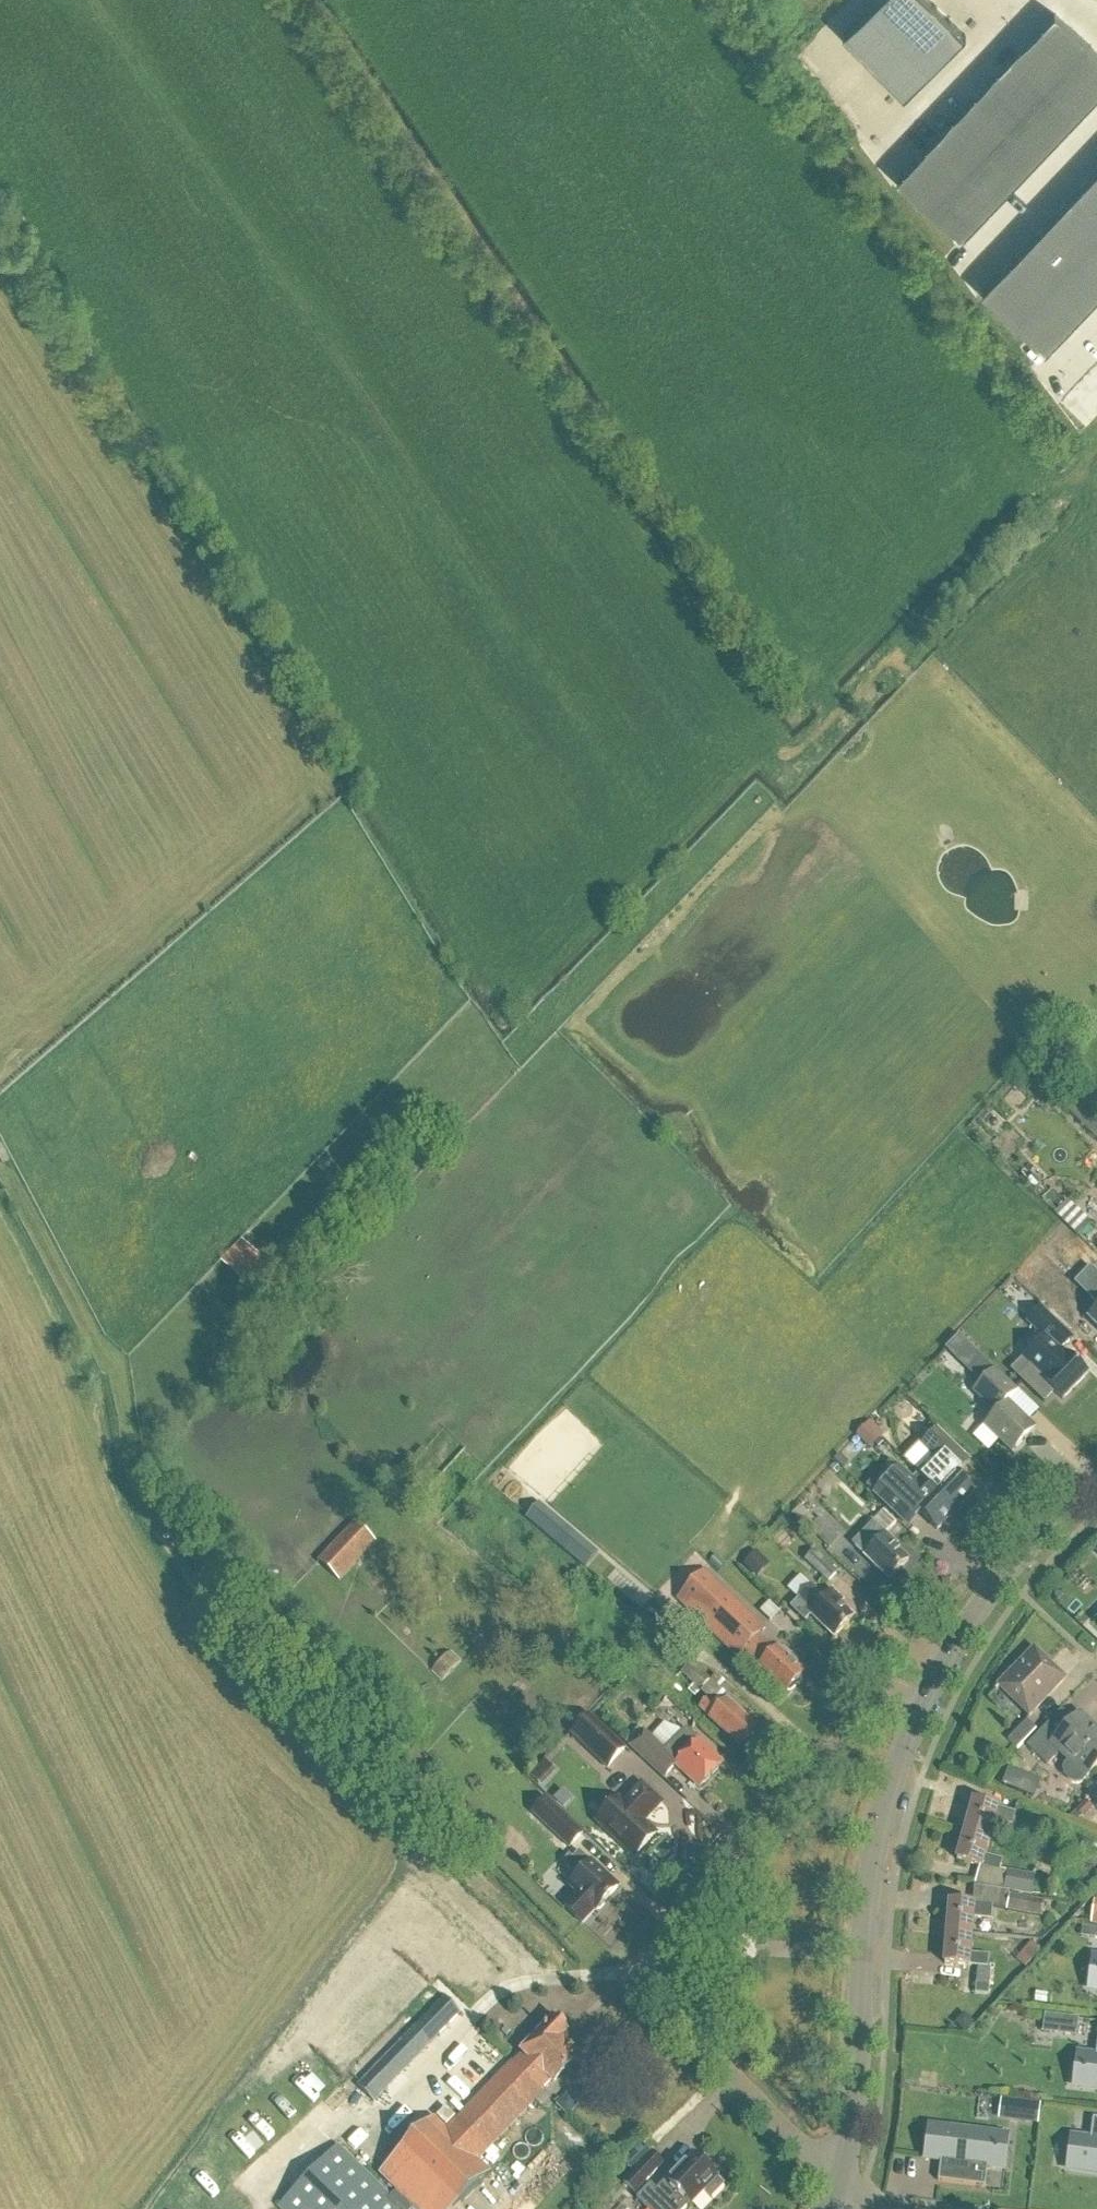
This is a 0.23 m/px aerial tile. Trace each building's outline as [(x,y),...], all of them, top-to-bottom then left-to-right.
[(843,33),(904,95),(966,34),(932,0),(876,0),(843,33)] [(1084,42),(1053,12),(1029,38),(1061,68),(1084,42)] [(1061,68),(1029,38),(1005,63),(1036,92),(1061,68)] [(1084,42),(1061,68),(1092,97),(1096,92),(1096,54),(1084,42)] [(1036,92),(1005,63),(981,88),(1013,118),(1036,92)] [(1092,97),(1061,68),(1036,92),(1068,122),(1092,97)] [(1013,118),(981,88),(957,113),(989,143),(1013,118)] [(1045,148),(1068,122),(1036,92),(1013,118),(1045,148)] [(989,143),(957,113),(933,139),(965,169),(989,143)] [(1020,173),(1045,148),(1013,118),(989,143),(1020,173)] [(965,169),(933,139),(921,151),(953,181),(965,169)] [(996,198),(1020,173),(989,143),(965,169),(996,198)] [(953,181),(921,151),(909,164),(940,194),(953,181)] [(940,194),(909,164),(897,177),(929,206),(940,194)] [(984,211),(996,198),(965,169),(953,181),(984,211)] [(1089,176),(1065,201),(1096,231),(1096,183),(1089,176)] [(972,224),(984,211),(953,181),(940,194),(972,224)] [(960,237),(972,224),(940,194),(929,206),(960,237)] [(1096,231),(1065,201),(1041,226),(1073,256),(1096,231)] [(1073,256),(1041,226),(1017,251),(1049,281),(1073,256)] [(1096,231),(1073,256),(1096,279),(1096,231)] [(1049,281),(1017,251),(1005,264),(1037,294),(1049,281)] [(1096,293),(1096,279),(1073,256),(1049,281),(1080,311),(1096,293)] [(1037,294),(1005,264),(993,277),(1024,306),(1037,294)] [(1024,306),(993,277),(981,289),(1013,319),(1024,306)] [(1068,324),(1080,311),(1049,281),(1037,294),(1068,324)] [(1056,337),(1068,324),(1037,294),(1024,306),(1056,337)] [(1044,349),(1056,337),(1024,306),(1013,319),(1044,349)] [(1077,387),(1096,406),(1096,376),(1092,371),(1077,387)] [(1062,403),(1087,426),(1096,416),(1096,406),(1077,387),(1062,403)] [(1088,1005),(1096,1016),(1096,997),(1088,1005)] [(1023,1070),(1096,1142),(1096,1125),(1032,1061),(1023,1070)] [(1067,1203),(1055,1215),(1077,1237),(1089,1225),(1067,1203)] [(260,1259),(248,1248),(228,1269),(240,1280),(260,1259)] [(1089,1268),(1072,1285),(1096,1309),(1086,1320),(1096,1330),(1096,1276),(1089,1268)] [(1048,1345),(1017,1378),(1044,1404),(1054,1395),(1062,1403),(1088,1376),(1067,1356),(1067,1357),(1061,1351),(1072,1340),(1041,1309),(1026,1324),(1042,1339),(1048,1345)] [(966,1371),(979,1358),(958,1337),(945,1351),(966,1371)] [(1011,1455),(1034,1431),(1006,1404),(1016,1394),(994,1372),(972,1394),(995,1416),(983,1428),(1011,1455)] [(871,1424),(866,1428),(856,1437),(870,1451),(884,1438),(871,1424)] [(955,1477),(967,1464),(936,1434),(905,1466),(931,1490),(955,1513),(973,1494),(955,1477)] [(870,1469),(882,1480),(895,1465),(883,1454),(870,1469)] [(955,1513),(931,1490),(926,1496),(899,1471),(887,1483),(889,1485),(876,1498),(909,1530),(921,1517),(936,1532),(955,1513)] [(526,1521),(587,1571),(600,1555),(539,1505),(539,1506),(536,1503),(532,1507),(535,1510),(526,1521)] [(840,1540),(820,1520),(816,1524),(799,1508),(791,1516),(809,1533),(810,1532),(829,1551),(840,1540)] [(894,1549),(896,1547),(884,1536),(895,1525),(882,1513),(871,1524),(850,1546),(888,1583),(908,1562),(894,1549)] [(319,1564),(339,1583),(376,1544),(356,1525),(319,1564)] [(813,1552),(804,1562),(827,1584),(837,1574),(813,1552)] [(769,1566),(756,1553),(742,1567),(756,1580),(769,1566)] [(765,1629),(706,1572),(677,1602),(736,1659),(743,1651),(760,1668),(757,1671),(784,1696),(787,1693),(791,1694),(796,1688),(796,1684),(803,1676),(789,1662),(789,1657),(784,1652),(780,1652),(778,1650),(775,1653),(758,1637),(765,1629)] [(810,1617),(833,1639),(854,1618),(841,1606),(844,1603),(831,1591),(824,1599),(811,1587),(790,1609),(804,1623),(810,1617)] [(1029,1718),(1064,1681),(1033,1652),(998,1689),(1029,1718)] [(755,1730),(725,1703),(734,1693),(714,1675),(709,1681),(691,1664),(681,1675),(694,1687),(688,1693),(695,1700),(699,1695),(707,1702),(698,1711),(739,1748),(755,1730)] [(571,1736),(609,1772),(628,1751),(590,1716),(571,1736)] [(1079,1716),(1056,1740),(1044,1729),(1025,1749),(1046,1769),(1058,1756),(1067,1764),(1062,1769),(1061,1774),(1063,1778),(1070,1786),(1075,1787),(1079,1785),(1084,1780),(1084,1781),(1096,1767),(1096,1734),(1079,1716)] [(1008,1742),(1017,1751),(1036,1731),(1027,1722),(1008,1742)] [(664,1726),(650,1741),(643,1735),(629,1750),(663,1781),(675,1769),(698,1791),(721,1767),(685,1733),(683,1735),(682,1733),(664,1726)] [(618,1801),(595,1825),(633,1860),(655,1836),(643,1825),(661,1806),(641,1786),(623,1805),(618,1801)] [(1087,1798),(1096,1808),(1096,1788),(1087,1798)] [(545,1799),(531,1814),(569,1850),(584,1835),(545,1799)] [(1083,1802),(1075,1812),(1081,1819),(1083,1820),(1092,1810),(1083,1802)] [(1015,1815),(972,1803),(964,1833),(989,1840),(994,1822),(1011,1827),(1015,1815)] [(964,1833),(956,1862),(980,1869),(974,1888),(1044,1900),(1047,1881),(1007,1873),(1007,1874),(999,1872),(1002,1862),(984,1857),(989,1840),(964,1833)] [(1072,1854),(1089,1863),(1096,1849),(1096,1846),(1081,1837),(1072,1854)] [(564,1910),(582,1926),(594,1913),(596,1915),(620,1889),(591,1863),(590,1864),(579,1853),(572,1860),(569,1857),(564,1862),(567,1865),(565,1868),(577,1879),(567,1889),(576,1897),(564,1910)] [(948,1905),(946,1936),(971,1938),(973,1920),(990,1921),(991,1909),(1007,1910),(1006,1913),(1040,1919),(1043,1903),(1009,1897),(1009,1894),(974,1889),(972,1907),(948,1905)] [(946,1936),(943,1966),(969,1968),(969,1967),(976,1967),(986,1968),(987,1957),(970,1955),(971,1938),(946,1936)] [(1031,1944),(1015,1961),(1025,1970),(1041,1953),(1031,1944)] [(990,1968),(986,1968),(976,1967),(974,1993),(988,1994),(990,1968)] [(460,2015),(445,2000),(359,2089),(374,2104),(460,2015)] [(279,2208),(456,2208),(490,2174),(478,2162),(503,2136),(544,2094),(541,2091),(550,2082),(553,2085),(579,2058),(564,2043),(569,2038),(564,2034),(567,2031),(557,2022),(556,2023),(553,2021),(521,2054),(522,2056),(514,2065),(512,2063),(503,2072),(446,2131),(435,2119),(380,2176),(396,2192),(390,2198),(338,2148),(279,2208)] [(1095,2058),(1085,2057),(1082,2087),(1096,2089),(1096,2043),(1095,2058)] [(445,2108),(436,2118),(446,2127),(455,2118),(445,2108)] [(1092,2120),(1090,2141),(1071,2139),(1067,2170),(1096,2173),(1096,2120),(1092,2120)] [(1001,2136),(929,2128),(926,2158),(940,2159),(937,2183),(985,2188),(988,2165),(997,2166),(1001,2136)] [(624,2184),(636,2196),(665,2166),(652,2154),(624,2184)] [(691,2155),(657,2192),(651,2186),(637,2201),(645,2208),(688,2208),(690,2207),(692,2208),(706,2194),(711,2199),(722,2187),(714,2179),(715,2178),(691,2155)]
